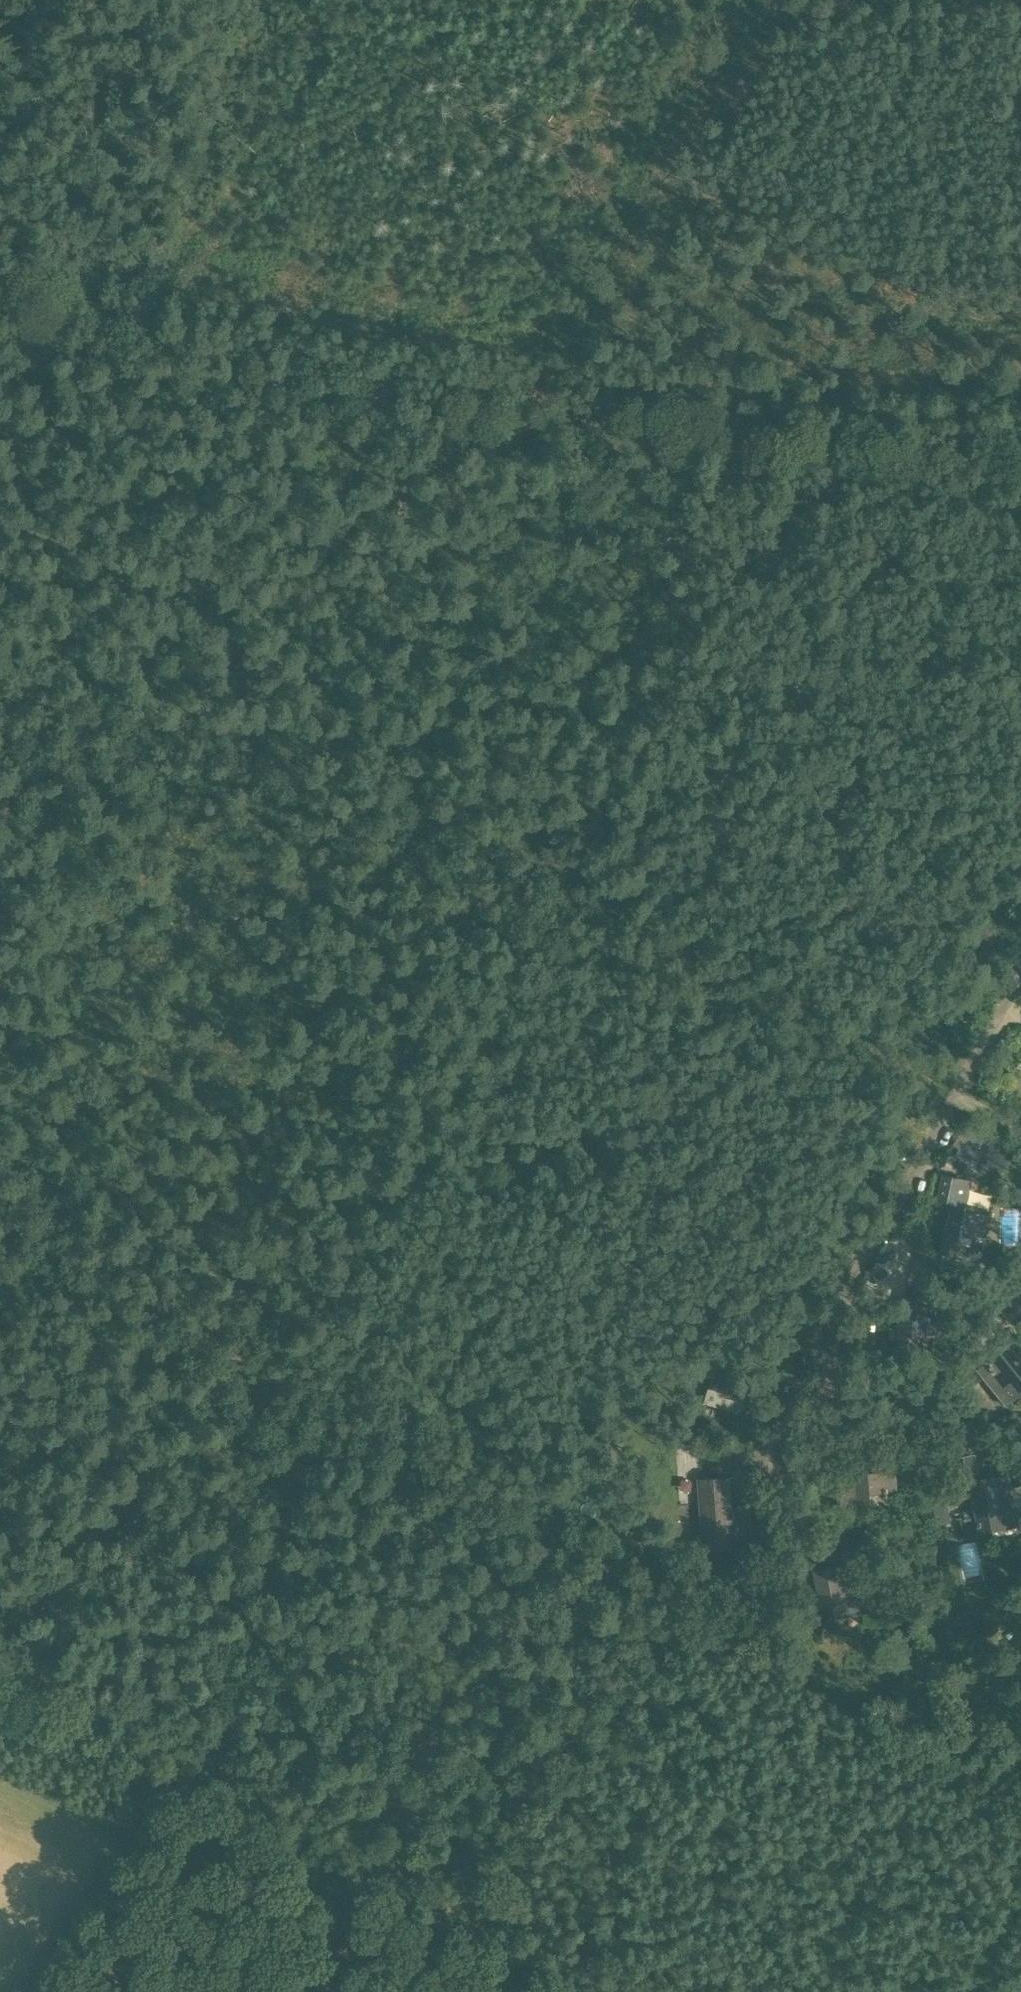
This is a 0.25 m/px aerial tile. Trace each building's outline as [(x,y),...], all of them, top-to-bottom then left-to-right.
[(987,1135),(973,1126),(959,1147),(954,1155),(969,1163),(987,1135)] [(945,1237),(957,1239),(984,1245),(991,1214),(964,1209),(971,1180),(943,1174),(938,1199),(952,1203),(945,1237)] [(916,1302),(917,1298),(904,1295),(897,1330),(910,1333),(912,1324),(938,1330),(943,1308),(916,1302)] [(1007,1405),(1020,1393),(1020,1359),(1008,1343),(977,1368),(1007,1405)] [(708,1362),(706,1370),(712,1372),(703,1401),(740,1412),(750,1382),(724,1374),(726,1367),(708,1362)] [(808,1479),(812,1453),(792,1450),(788,1477),(808,1479)] [(855,1476),(835,1478),(837,1505),(870,1503),(870,1494),(897,1492),(895,1469),(868,1471),(867,1467),(854,1468),(855,1476)] [(969,1481),(979,1533),(992,1530),(990,1521),(1016,1516),(1008,1473),(969,1481)] [(700,1479),(701,1504),(707,1503),(711,1551),(751,1548),(747,1505),(729,1506),(727,1477),(700,1479)] [(934,1499),(933,1513),(934,1523),(950,1521),(944,1493),(933,1495),(934,1499)] [(832,1603),(835,1619),(863,1614),(859,1598),(854,1567),(841,1570),(840,1565),(813,1570),(820,1605),(832,1603)]
